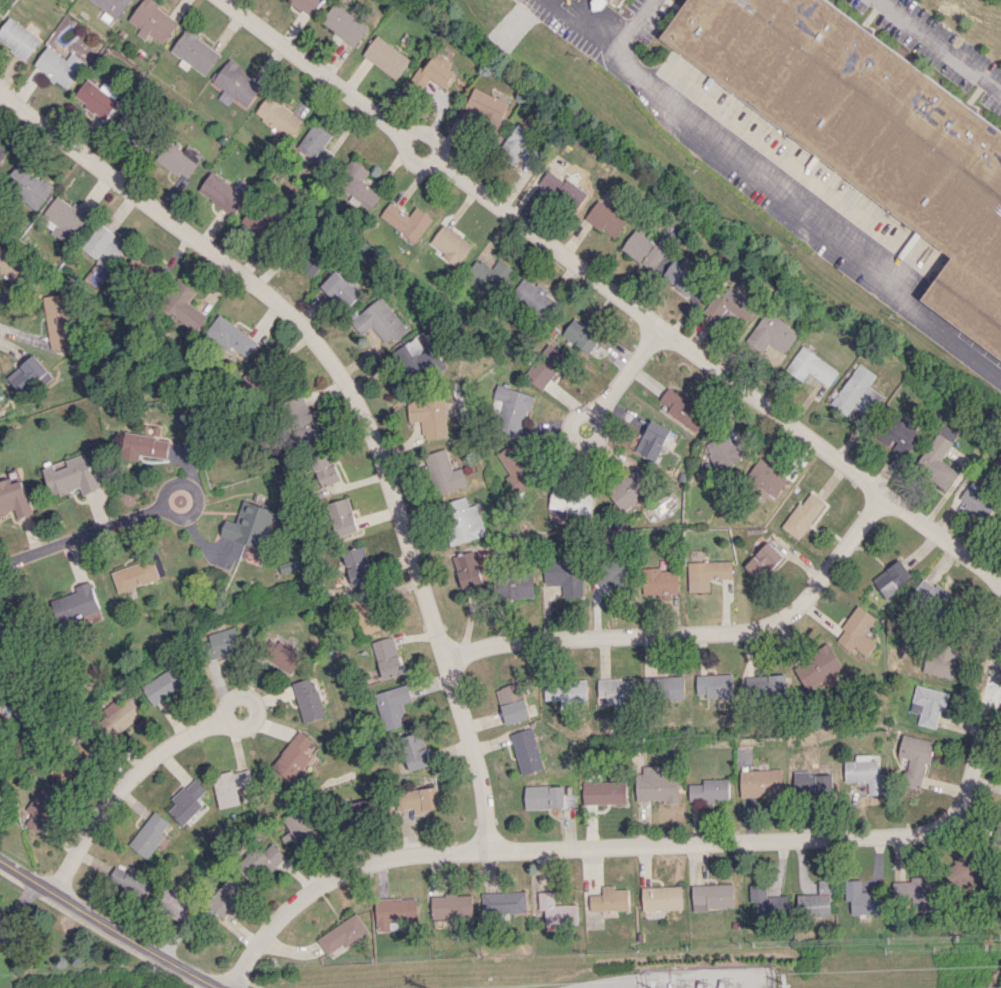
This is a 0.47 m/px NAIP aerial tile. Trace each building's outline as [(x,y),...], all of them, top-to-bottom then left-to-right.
[(104,9),(99,17),(112,25),(129,0),(90,0),(104,9)] [(150,0),(143,0),(129,20),(140,28),(137,33),(145,39),(148,34),(163,44),(180,21),(150,0)] [(313,15),(324,0),(292,0),(313,15)] [(830,0),(1000,129),(1000,359),(922,299),(952,258),(660,36),(687,0),(830,0)] [(354,46),(369,28),(338,2),(323,21),(354,46)] [(27,59),(40,37),(6,18),(0,29),(0,44),(27,59)] [(221,53),(187,28),(171,51),(183,59),(179,64),(187,70),(190,65),(205,76),(221,53)] [(363,55),(397,79),(411,59),(378,35),(363,55)] [(65,60),(46,46),(32,65),(65,89),(85,62),(71,52),(65,60)] [(410,80),(423,89),(431,78),(445,88),(457,72),(434,55),(423,70),(420,67),(410,80)] [(249,106),(263,82),(227,61),(213,84),(249,106)] [(73,97),(103,119),(120,95),(103,82),(99,87),(86,78),(73,97)] [(464,111),(498,127),(510,103),(475,87),(464,111)] [(304,119),(269,94),(255,114),(291,138),(304,119)] [(124,136),(139,133),(135,111),(119,114),(124,136)] [(324,146),(332,135),(314,122),(296,147),(325,167),(334,154),(324,146)] [(534,165),(548,144),(517,124),(499,151),(516,163),(520,156),(534,165)] [(203,155),(188,144),(183,151),(169,141),(155,161),(184,182),(203,155)] [(364,179),(369,172),(352,159),(335,183),(370,209),(382,193),(364,179)] [(36,208),(52,188),(18,162),(2,182),(36,208)] [(587,195),(550,167),(538,184),(575,211),(587,195)] [(197,193),(232,214),(245,193),(210,172),(197,193)] [(74,203),(71,206),(56,195),(42,217),(54,225),(49,233),(69,246),(90,213),(74,203)] [(628,221),(599,199),(585,218),(615,239),(628,221)] [(432,217),(414,207),(409,215),(388,202),(378,219),(417,242),(432,217)] [(258,241),(272,230),(256,209),(241,220),(258,241)] [(81,248),(110,270),(129,244),(100,223),(81,248)] [(428,244),(458,265),(473,244),(443,223),(428,244)] [(622,248),(652,271),(670,248),(660,240),(656,245),(636,229),(622,248)] [(314,277),(330,252),(311,241),(295,266),(314,277)] [(464,274),(489,298),(514,271),(500,258),(490,269),(479,258),(464,274)] [(690,296),(703,279),(676,259),(663,277),(690,296)] [(320,285),(346,309),(361,294),(335,270),(320,285)] [(547,290),(524,276),(512,295),(546,315),(555,300),(545,293),(547,290)] [(195,290),(175,279),(160,308),(197,329),(205,314),(187,304),(195,290)] [(744,325),(759,308),(729,281),(705,308),(718,320),(728,310),(744,325)] [(73,346),(68,293),(45,296),(50,348),(73,346)] [(353,317),(364,332),(373,326),(386,344),(406,329),(382,296),(353,317)] [(748,338),(764,350),(770,343),(782,352),(777,359),(779,361),(800,333),(769,310),(748,338)] [(246,360),(258,342),(217,314),(205,333),(246,360)] [(563,336),(590,353),(601,335),(573,318),(563,336)] [(541,390),(567,357),(550,344),(524,376),(541,390)] [(785,370),(802,381),(808,372),(829,386),(839,370),(801,346),(785,370)] [(431,360),(420,360),(421,370),(443,369),(442,353),(431,354),(431,360)] [(21,396),(51,376),(36,355),(7,375),(21,396)] [(883,396),(869,386),(876,374),(859,362),(831,403),(847,415),(853,407),(868,417),(883,396)] [(534,395),(498,384),(494,397),(503,401),(495,430),(521,438),(534,395)] [(660,401),(671,407),(667,413),(697,431),(709,412),(667,387),(660,401)] [(323,437),(301,393),(285,401),(307,445),(323,437)] [(423,439),(448,437),(446,396),(407,398),(408,422),(421,421),(423,439)] [(888,445),(904,457),(923,433),(899,414),(880,439),(888,446),(888,445)] [(669,427),(648,420),(636,453),(657,461),(669,427)] [(946,489),(958,473),(940,459),(959,434),(945,424),(914,465),(946,489)] [(166,458),(169,441),(159,439),(161,427),(153,425),(152,435),(125,431),(121,459),(139,461),(140,455),(166,458)] [(741,437),(733,440),(731,434),(706,445),(717,471),(750,457),(741,437)] [(513,494),(532,486),(516,444),(496,451),(513,494)] [(426,453),(436,494),(467,487),(462,467),(451,470),(446,449),(426,453)] [(321,488),(340,480),(333,463),(331,465),(325,451),(309,459),(321,488)] [(92,472),(86,454),(44,467),(53,496),(81,488),(83,494),(103,488),(98,470),(92,472)] [(774,498),(789,478),(761,456),(744,478),(764,494),(766,492),(774,498)] [(606,488),(621,510),(655,488),(640,466),(606,488)] [(959,502),(987,519),(997,503),(982,493),(986,488),(987,488),(989,483),(976,475),(959,502)] [(15,510),(18,518),(34,513),(23,480),(13,483),(11,477),(0,481),(0,515),(15,510)] [(548,509),(591,513),(593,492),(550,488),(548,509)] [(798,539),(825,503),(808,490),(781,527),(798,539)] [(336,538),(357,530),(346,497),(324,504),(336,538)] [(442,502),(451,543),(485,536),(478,504),(467,506),(465,497),(442,502)] [(275,510),(242,500),(235,522),(225,519),(220,536),(263,549),(275,510)] [(564,510),(549,509),(548,522),(563,522),(564,510)] [(758,581),(782,555),(767,541),(742,566),(758,581)] [(350,586),(372,580),(363,545),(341,551),(350,586)] [(450,556),(460,589),(483,582),(473,549),(450,556)] [(153,557),(111,571),(118,593),(160,579),(153,557)] [(542,584),(561,584),(561,598),(581,597),(581,559),(542,560),(542,584)] [(687,592),(709,591),(708,579),(732,578),(731,560),(687,562),(687,592)] [(912,580),(902,560),(872,576),(883,596),(912,580)] [(599,591),(627,591),(628,563),(600,563),(599,591)] [(678,595),(677,570),(660,571),(660,567),(643,568),(644,596),(678,595)] [(532,597),(532,576),(497,576),(497,597),(532,597)] [(954,599),(937,581),(932,586),(926,579),(910,593),(933,618),(954,599)] [(100,610),(91,581),(75,586),(77,592),(52,600),(59,624),(100,610)] [(370,594),(348,602),(360,635),(382,627),(370,594)] [(835,640),(865,660),(876,642),(864,635),(876,617),(857,605),(835,640)] [(213,658),(241,649),(233,626),(205,635),(213,658)] [(402,674),(391,636),(370,642),(381,680),(402,674)] [(291,673),(301,653),(267,637),(257,657),(291,673)] [(924,671),(951,680),(962,647),(935,638),(924,671)] [(834,679),(832,675),(842,668),(829,645),(792,666),(808,694),(834,679)] [(152,706),(185,683),(173,665),(140,687),(152,706)] [(696,675),(696,697),(734,696),(733,674),(696,675)] [(786,675),(745,676),(746,697),(787,696),(786,675)] [(684,676),(648,677),(648,700),(685,699),(684,676)] [(324,716),(311,677),(290,683),(303,723),(324,716)] [(559,700),(559,706),(587,705),(586,680),(543,681),(544,700),(559,700)] [(494,689),(505,725),(529,718),(523,698),(520,699),(515,683),(494,689)] [(374,693),(384,730),(405,724),(399,704),(411,701),(406,684),(374,693)] [(910,711),(919,713),(917,724),(936,728),(940,709),(945,710),(949,692),(915,685),(910,711)] [(114,736),(141,713),(128,696),(119,703),(115,698),(95,714),(114,736)] [(521,775),(543,768),(531,727),(509,734),(521,775)] [(317,756),(306,748),(312,740),(298,730),(269,767),(294,786),(317,756)] [(407,770),(428,766),(422,732),(400,736),(407,770)] [(935,741),(902,734),(898,756),(908,758),(903,786),(920,789),(925,763),(930,764),(935,741)] [(844,761),(845,782),(867,782),(868,795),(885,794),(884,774),(877,774),(877,754),(855,755),(855,760),(844,761)] [(677,803),(676,765),(641,766),(641,775),(635,775),(635,801),(662,800),(662,803),(677,803)] [(253,786),(249,768),(212,776),(219,809),(240,804),(237,789),(253,786)] [(740,798),(783,797),(782,769),(739,770),(740,798)] [(832,795),(832,772),(792,773),(793,797),(832,795)] [(172,800),(176,803),(168,811),(183,826),(205,804),(199,798),(207,790),(194,777),(172,800)] [(729,800),(728,778),(701,779),(702,783),(688,784),(689,802),(729,800)] [(24,824),(39,834),(64,794),(43,781),(25,809),(31,814),(24,824)] [(626,803),(625,781),(582,782),(582,804),(626,803)] [(524,786),(525,809),(573,808),(573,794),(564,794),(563,785),(524,786)] [(440,806),(437,786),(394,793),(398,813),(440,806)] [(283,836),(292,851),(318,835),(302,808),(284,819),(291,831),(283,836)] [(170,823),(155,811),(128,844),(147,859),(159,844),(164,848),(171,839),(162,832),(170,823)] [(270,872),(287,856),(274,843),(264,852),(262,850),(255,856),(270,872)] [(147,897),(154,879),(117,864),(110,883),(147,897)] [(893,882),(893,901),(913,901),(913,911),(936,910),(935,876),(911,877),(911,881),(893,882)] [(225,919),(250,895),(233,877),(208,901),(225,919)] [(797,894),(797,916),(830,916),(830,899),(832,899),(832,880),(818,880),(819,894),(797,894)] [(851,914),(884,913),(883,891),(862,892),(861,880),(845,880),(845,900),(850,900),(851,914)] [(734,908),(733,883),(691,885),(692,909),(734,908)] [(788,895),(766,896),(766,884),(752,885),(754,919),(789,917),(788,895)] [(601,911),(602,917),(616,917),(616,910),(628,910),(628,889),(614,889),(614,885),(602,885),(602,894),(589,894),(589,911),(601,911)] [(641,887),(642,910),(682,909),(681,886),(641,887)] [(157,912),(194,919),(198,896),(161,889),(157,912)] [(482,892),(482,914),(527,913),(526,891),(482,892)] [(545,925),(577,923),(576,904),(555,905),(554,891),(538,892),(539,910),(544,909),(545,925)] [(473,918),(472,894),(431,895),(432,919),(473,918)] [(390,929),(390,922),(417,921),(416,897),(376,899),(377,930),(390,929)] [(326,954),(369,934),(360,915),(317,936),(326,954)]
